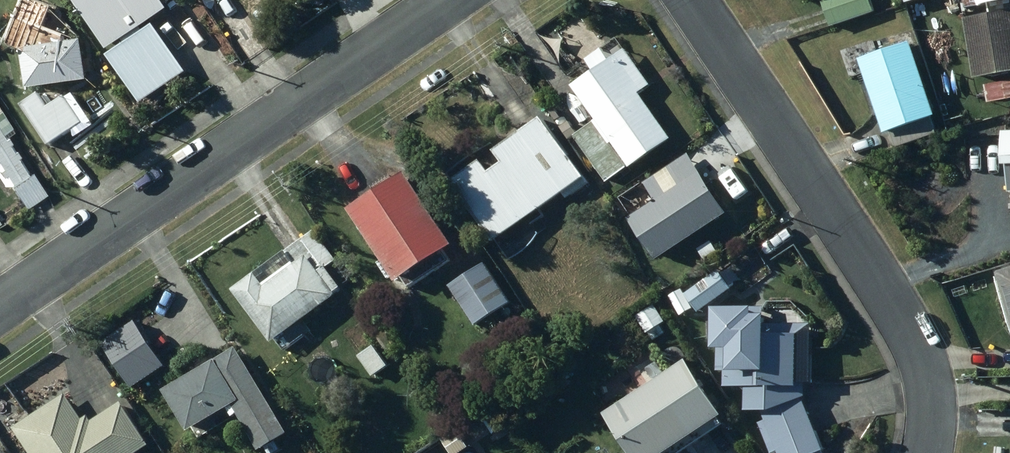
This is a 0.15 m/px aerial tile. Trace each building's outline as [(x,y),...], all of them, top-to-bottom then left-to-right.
[(15,48),(28,53),(33,91),(93,83),(87,44),(69,46),(72,38),(51,29),(59,9),(35,0),(34,0),(15,48)] [(114,52),(128,42),(131,47),(114,58),(145,106),(191,76),(159,27),(149,34),(146,30),(174,12),(166,0),(80,0),(114,52)] [(836,30),(879,14),(874,0),(825,0),(836,30)] [(996,14),(1009,12),(1009,0),(994,0),(996,14)] [(970,21),(981,80),(990,79),(994,105),(1009,102),(1009,14),(970,21)] [(916,44),(866,63),(900,153),(942,137),(937,121),(944,119),(916,44)] [(644,96),(648,93),(621,57),(578,89),(639,171),(678,141),(644,96)] [(23,105),(52,148),(85,125),(87,129),(96,123),(77,95),(69,100),(66,95),(51,106),(41,92),(23,105)] [(548,121),(502,154),(510,165),(496,176),(487,164),(458,185),(502,245),(568,197),(571,201),(594,184),(548,121)] [(600,124),(579,139),(612,184),(633,169),(600,124)] [(23,211),(46,196),(32,173),(28,176),(17,160),(21,158),(16,151),(13,153),(8,147),(12,144),(8,138),(5,140),(0,132),(0,177),(23,211)] [(634,205),(642,218),(636,222),(665,264),(734,217),(692,155),(649,185),(663,205),(657,208),(648,195),(634,205)] [(359,214),(389,259),(381,264),(393,282),(401,276),(408,287),(463,249),(414,177),(359,214)] [(605,190),(613,200),(619,195),(611,185),(605,190)] [(318,233),(238,294),(279,347),(342,299),(340,296),(347,291),(331,270),(341,262),(318,233)] [(714,242),(701,250),(708,261),(721,252),(714,242)] [(489,265),(455,289),(483,328),(516,305),(489,265)] [(668,299),(680,312),(692,301),(681,288),(668,299)] [(659,307),(641,319),(652,336),(670,324),(659,307)] [(218,362),(169,393),(195,435),(237,408),(266,452),(269,451),(270,452),(281,452),(284,451),(280,444),(294,435),(241,351),(237,353),(217,320),(199,332),(218,362)] [(811,400),(811,387),(805,387),(803,326),(735,328),(737,388),(756,387),(757,417),(769,416),(772,423),(765,427),(777,452),(832,452),(807,400),(811,400)] [(377,347),(362,358),(377,379),(392,368),(377,347)] [(613,418),(637,452),(694,452),(731,428),(727,423),(731,421),(692,365),(613,418)] [(18,431),(33,452),(146,452),(155,447),(125,404),(96,425),(91,418),(86,422),(68,396),(18,431)]
